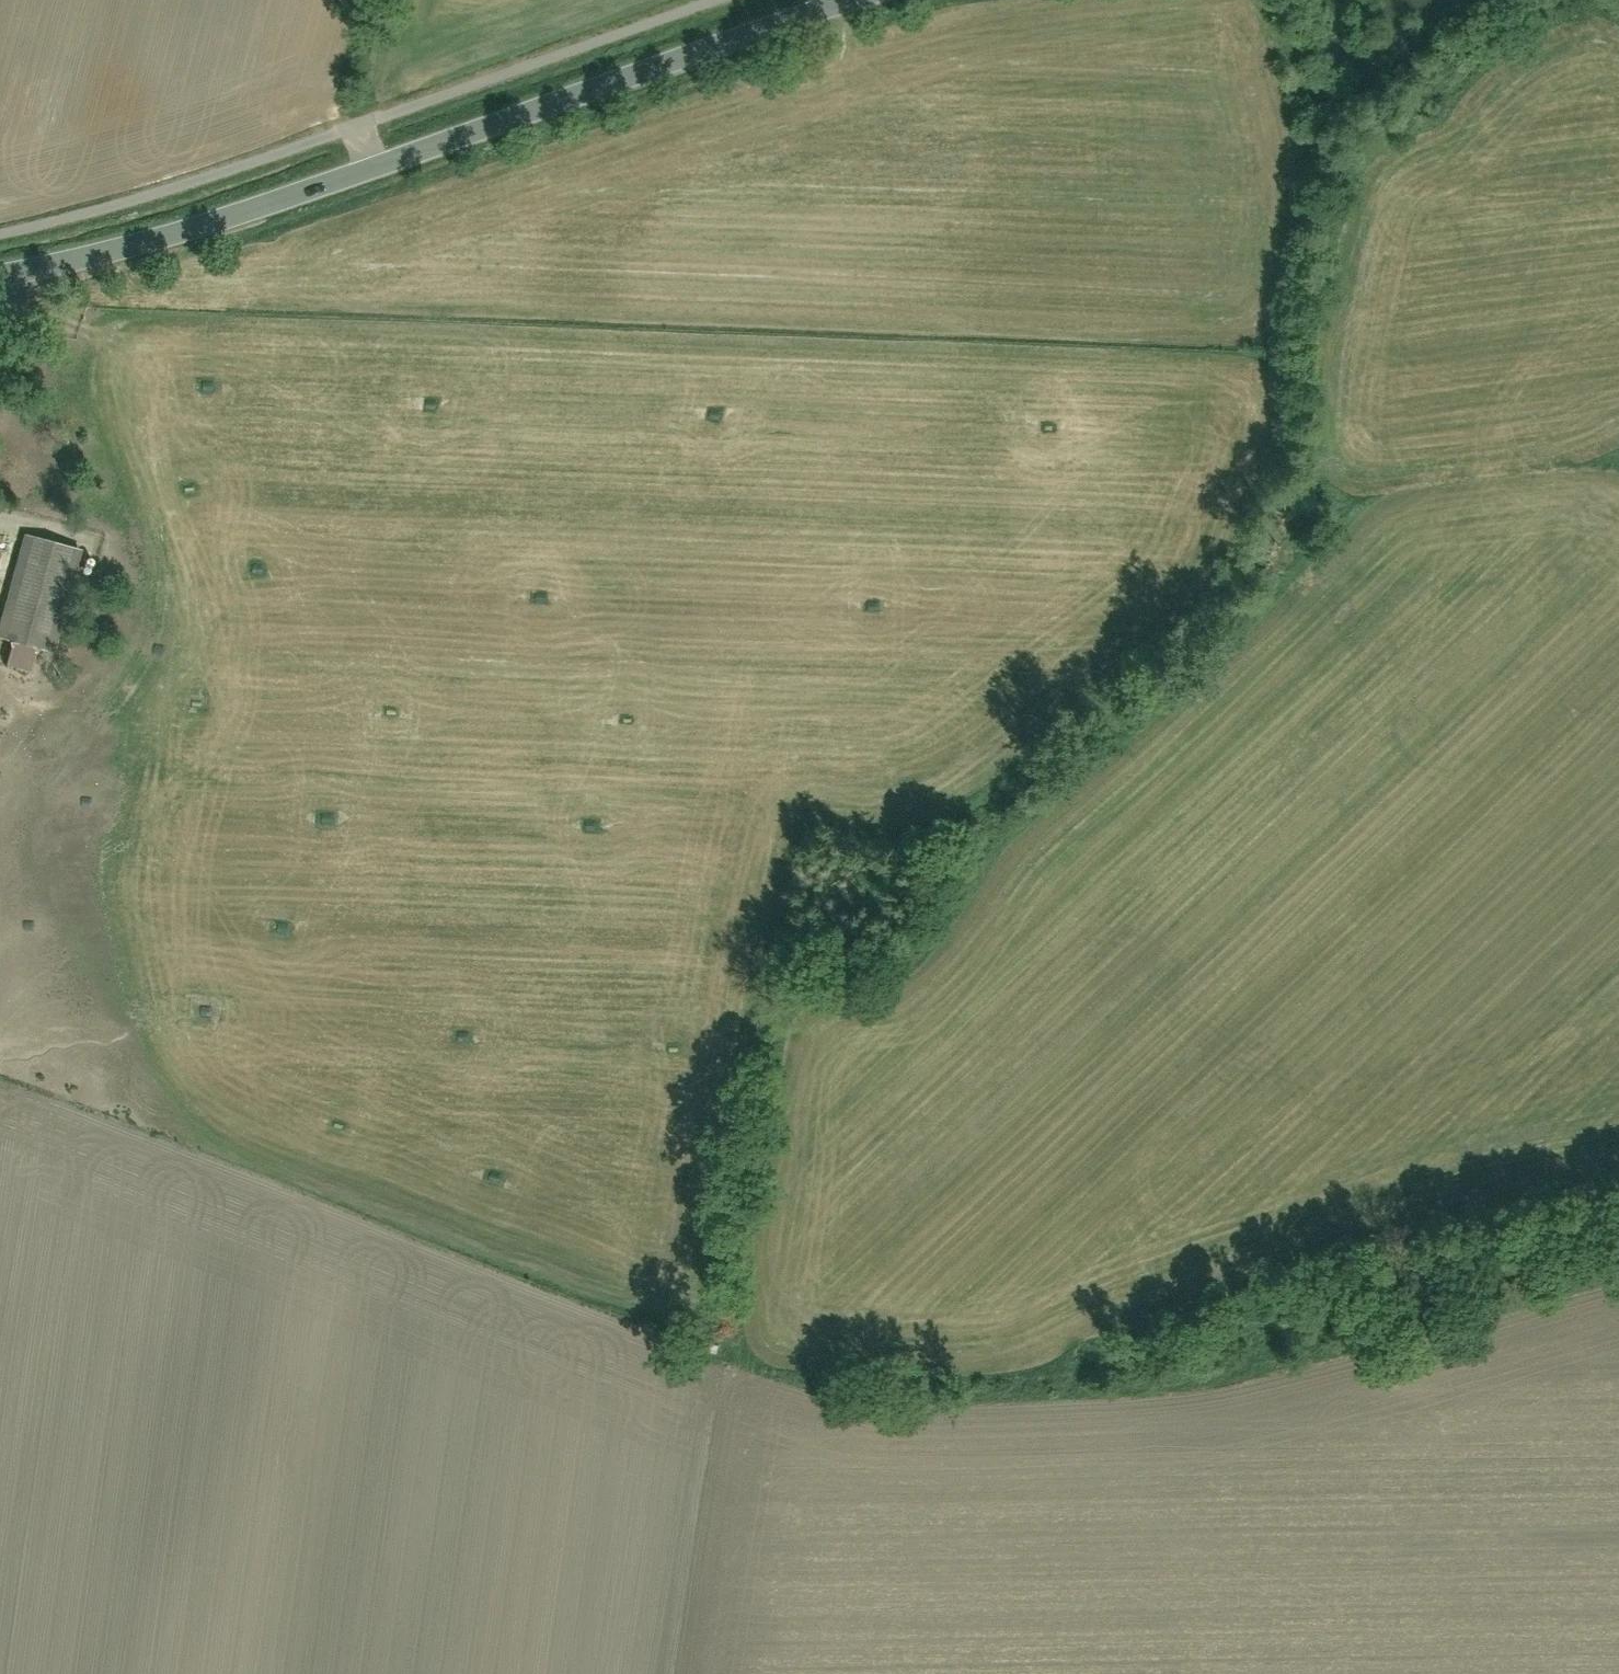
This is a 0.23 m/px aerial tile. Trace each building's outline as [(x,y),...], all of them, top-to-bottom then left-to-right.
[(20,540),(0,612),(0,632),(51,645),(76,554),(20,540)]
